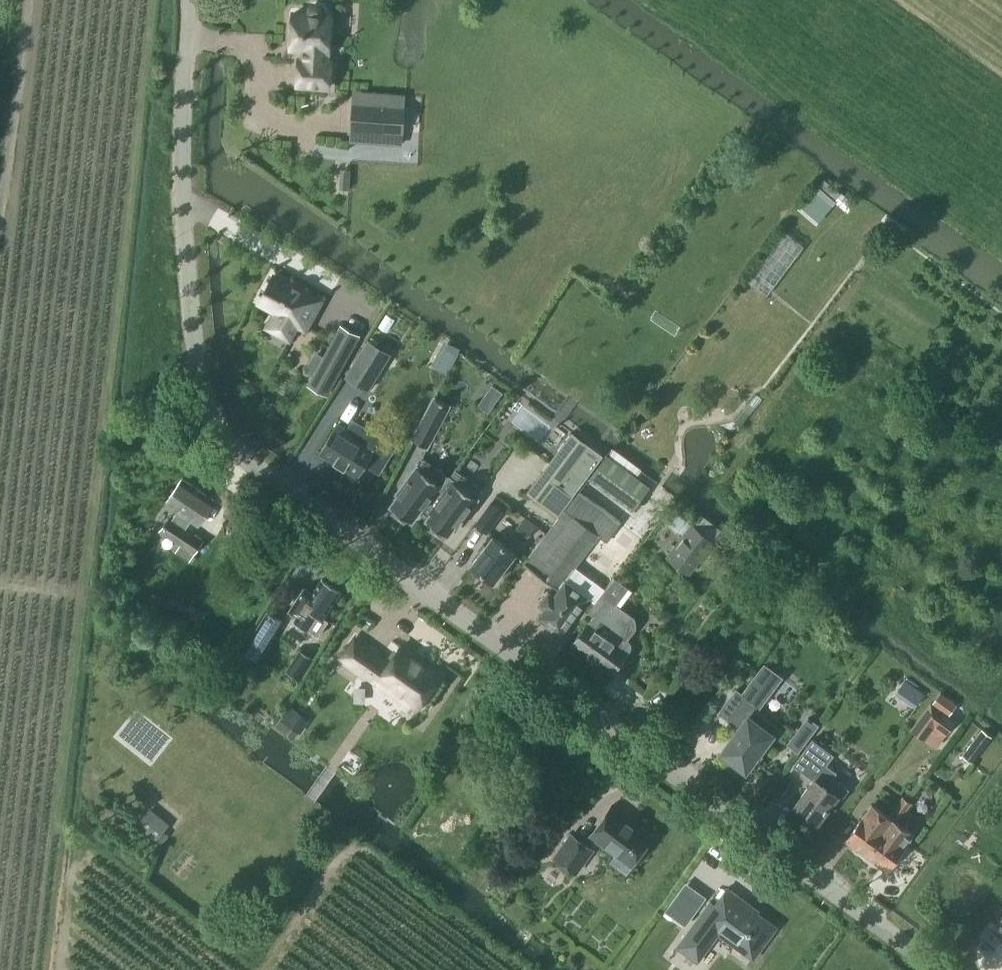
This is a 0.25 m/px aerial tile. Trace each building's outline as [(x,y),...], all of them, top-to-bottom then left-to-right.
[(323,11),(320,8),(316,6),(312,7),(309,10),(307,14),(293,13),(291,49),(304,50),(303,59),(299,59),(297,85),(328,87),(330,61),(324,61),(325,51),(327,51),(330,15),(324,15),(323,11)] [(352,102),(350,131),(385,134),(385,132),(402,133),(404,107),(387,106),(387,105),(352,102)] [(846,212),(853,204),(821,177),(795,207),(816,225),(835,202),(846,212)] [(783,228),(747,277),(768,293),(804,244),(783,228)] [(307,274),(267,264),(261,287),(273,290),(268,306),(285,311),(290,295),(300,298),(307,274)] [(367,311),(345,301),(329,341),(350,350),(367,311)] [(368,340),(345,376),(368,390),(390,354),(368,340)] [(479,403),(490,410),(504,389),(493,382),(479,403)] [(412,439),(427,447),(449,406),(434,398),(412,439)] [(393,447),(369,432),(362,442),(350,435),(352,433),(337,424),(319,453),(333,462),(337,465),(339,466),(344,469),(357,477),(367,460),(380,468),(393,447)] [(558,485),(565,475),(588,444),(572,432),(526,493),(557,516),(572,496),(558,485)] [(632,511),(654,482),(610,449),(588,479),(632,511)] [(423,513),(449,478),(424,459),(418,467),(416,466),(396,493),(398,495),(390,505),(394,508),(391,513),(404,523),(407,518),(411,521),(419,510),(423,513)] [(457,526),(477,498),(476,497),(482,489),(455,470),(449,478),(423,513),(428,517),(426,519),(430,522),(430,523),(434,526),(431,530),(444,540),(455,524),(457,526)] [(198,525),(214,500),(182,478),(165,502),(177,510),(172,519),(169,517),(160,530),(180,544),(175,551),(189,560),(202,540),(185,528),(191,520),(198,525)] [(592,501),(592,502),(579,492),(565,511),(564,510),(523,564),(558,589),(554,595),(548,591),(539,603),(545,607),(538,616),(561,633),(581,606),(589,612),(589,611),(590,612),(602,595),(600,594),(571,572),(599,535),(606,541),(620,522),(618,521),(625,513),(605,498),(598,506),(592,501)] [(487,533),(502,511),(490,502),(475,524),(487,533)] [(689,575),(714,543),(669,507),(660,519),(681,536),(665,558),(689,575)] [(527,538),(536,526),(525,518),(516,530),(527,538)] [(493,582),(515,553),(493,536),(471,565),(493,582)] [(634,616),(616,604),(628,588),(613,577),(600,594),(602,595),(590,612),(594,614),(587,624),(573,642),(613,671),(626,652),(620,648),(627,639),(636,628),(636,624),(635,620),(634,616)] [(288,611),(296,616),(294,620),(306,628),(316,614),(322,618),(339,591),(321,579),(312,593),(304,588),(288,611)] [(269,610),(245,647),(259,657),(283,619),(269,610)] [(413,657),(414,655),(401,646),(389,663),(365,647),(352,665),(377,682),(379,679),(390,687),(386,693),(397,701),(401,695),(417,706),(439,675),(413,657)] [(301,680),(314,660),(299,650),(282,677),(293,684),(297,678),(301,680)] [(727,742),(732,745),(726,753),(745,767),(757,752),(760,754),(779,728),(753,709),(777,676),(776,675),(777,673),(763,663),(741,693),(735,688),(719,710),(731,720),(733,717),(741,723),(727,742)] [(908,676),(890,700),(908,714),(927,691),(908,676)] [(955,704),(940,693),(939,694),(933,702),(948,713),(954,705),(955,704)] [(946,734),(956,720),(930,701),(910,729),(922,739),(933,725),(946,734)] [(299,734),(309,720),(289,705),(279,719),(281,721),(277,727),(294,739),(298,733),(299,734)] [(972,764),(991,737),(981,730),(962,756),(972,764)] [(796,731),(788,741),(798,749),(806,738),(796,731)] [(795,804),(818,820),(837,795),(842,798),(850,787),(834,775),(838,770),(828,763),(835,752),(814,736),(794,763),(815,778),(795,804)] [(867,854),(907,799),(903,796),(889,815),(873,803),(846,839),(867,854)] [(913,833),(897,821),(911,802),(907,799),(867,854),(887,869),(913,833)] [(625,817),(627,814),(613,803),(591,834),(631,863),(651,836),(625,817)] [(575,871),(592,849),(571,834),(555,856),(575,871)] [(740,901),(742,898),(727,887),(714,904),(710,900),(676,946),(696,961),(717,932),(752,957),(774,926),(740,901)]
